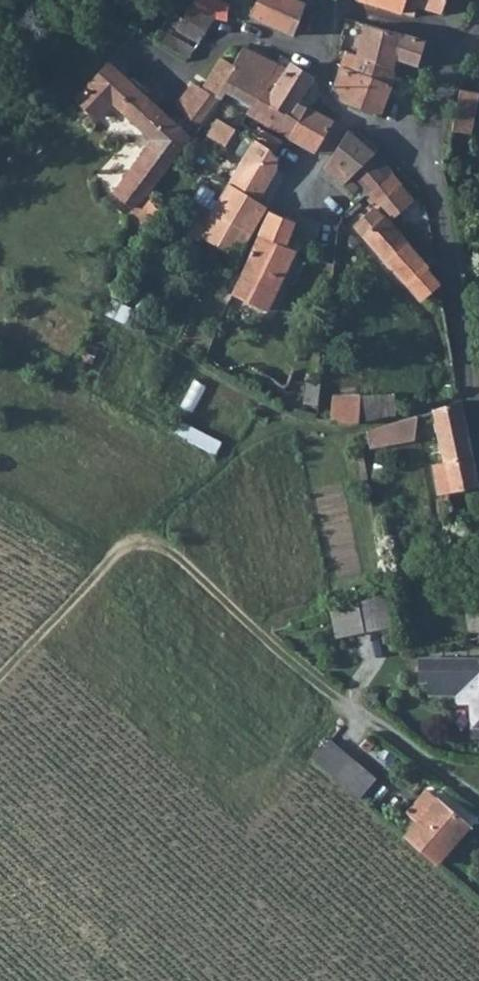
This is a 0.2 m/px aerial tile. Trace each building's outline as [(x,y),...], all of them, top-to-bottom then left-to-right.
[(187,19),(174,12),(158,40),(189,56),(197,40),(204,44),(218,18),(227,22),(236,4),(228,0),(198,0),(187,19)] [(292,31),(304,0),(255,0),(250,11),(292,31)] [(407,0),(370,0),(404,10),(407,0)] [(404,10),(413,12),(417,3),(440,12),(444,0),(407,0),(404,10)] [(462,7),(457,18),(467,22),(473,11),(462,7)] [(357,50),(394,64),(397,57),(406,30),(366,19),(357,50)] [(426,36),(406,30),(397,57),(417,62),(426,36)] [(242,42),(232,60),(236,63),(245,44),(242,42)] [(245,44),(236,63),(221,93),(251,110),(278,60),(245,44)] [(357,68),(389,80),(394,64),(357,50),(350,47),(346,46),(341,62),(357,68)] [(236,63),(232,60),(218,52),(200,81),(211,88),(221,93),(236,63)] [(152,134),(129,166),(134,172),(150,190),(191,133),(108,54),(90,71),(107,89),(91,105),(95,109),(111,94),(152,134)] [(268,120),(275,123),(291,132),(307,103),(298,97),(312,72),(311,70),(291,61),(288,65),(278,60),(251,110),(268,120)] [(357,68),(341,62),(334,83),(347,101),(357,68)] [(357,68),(347,101),(379,110),(389,80),(357,68)] [(91,105),(107,89),(90,71),(74,88),(91,105)] [(221,93),(211,88),(200,81),(190,75),(175,102),(186,112),(181,117),(196,126),(221,93)] [(475,89),(459,85),(448,127),(465,130),(475,89)] [(334,117),(307,103),(291,132),(315,145),(334,117)] [(239,108),(236,107),(233,108),(232,110),(232,113),(234,115),(237,115),(240,113),(241,110),(239,108)] [(234,122),(219,112),(208,127),(223,137),(234,122)] [(352,173),(375,150),(349,127),(326,163),(346,177),(352,173)] [(250,142),(214,203),(221,208),(252,226),(269,201),(261,196),(279,164),(279,151),(272,145),(247,129),(242,137),(250,142)] [(371,194),(395,172),(375,150),(352,173),(371,194)] [(121,192),(134,172),(129,166),(113,188),(121,192)] [(143,221),(162,204),(158,199),(150,190),(134,172),(121,192),(138,200),(130,212),(143,221)] [(411,190),(402,180),(395,172),(371,194),(379,202),(359,221),(368,232),(409,278),(429,260),(386,211),(411,190)] [(219,213),(221,208),(214,203),(207,199),(204,205),(219,213)] [(219,213),(204,205),(196,201),(190,211),(205,220),(200,229),(221,242),(232,221),(219,213)] [(253,245),(248,255),(242,267),(231,288),(268,306),(295,243),(286,239),(295,218),(278,208),(272,206),(253,245)] [(243,240),(252,226),(221,208),(219,213),(232,221),(221,242),(237,250),(243,240)] [(421,291),(439,277),(436,254),(429,260),(409,278),(421,291)] [(350,418),(357,417),(393,408),(390,390),(361,389),(359,408),(351,409),(350,418)] [(350,418),(351,409),(352,391),(336,391),(336,420),(350,418)] [(437,486),(477,478),(458,394),(434,401),(444,455),(431,458),(437,486)] [(373,423),(358,426),(360,437),(367,436),(368,441),(413,431),(415,408),(394,417),(373,423)] [(436,414),(420,415),(422,439),(437,438),(436,414)] [(341,626),(391,613),(387,589),(334,604),(341,626)] [(334,628),(341,626),(334,604),(328,606),(334,628)] [(469,634),(478,632),(478,606),(467,607),(469,634)] [(414,655),(416,677),(425,676),(426,688),(453,687),(453,696),(466,695),(470,732),(478,731),(478,648),(414,655)] [(378,686),(360,688),(372,698),(379,697),(378,686)] [(330,737),(314,756),(360,796),(376,777),(330,737)] [(441,795),(406,835),(437,860),(471,821),(441,795)]
